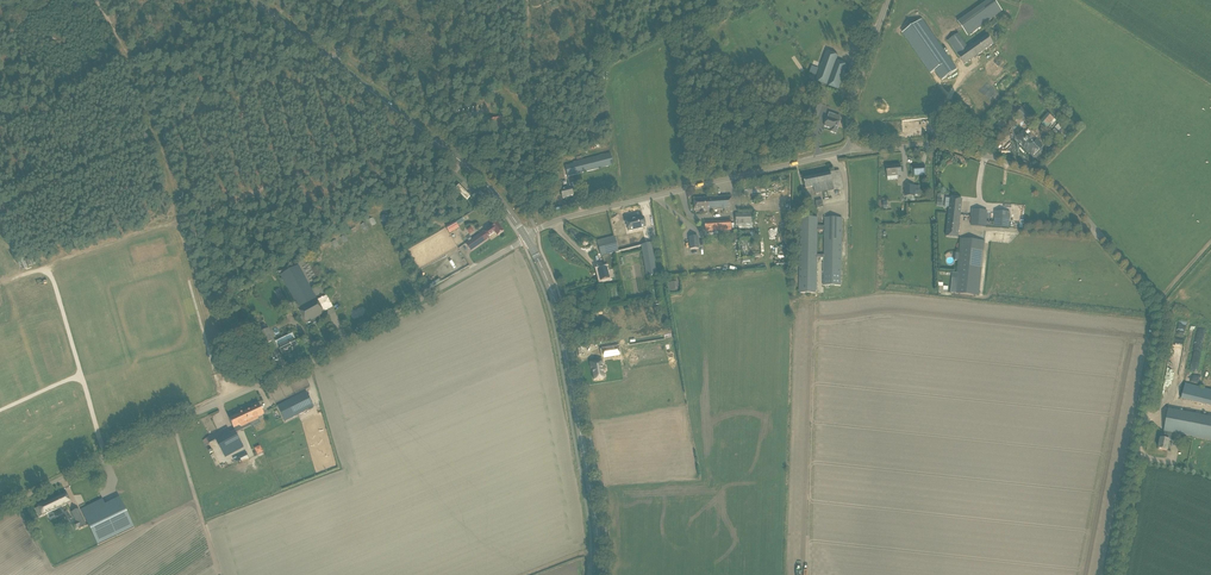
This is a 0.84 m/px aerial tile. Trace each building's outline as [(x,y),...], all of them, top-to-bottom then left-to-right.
[(994,0),(988,0),(958,22),(967,35),(1002,11),(994,0)] [(922,21),(903,35),(931,75),(935,71),(942,81),(957,70),(922,21)] [(948,41),(961,60),(965,64),(994,44),(988,35),(969,49),(958,34),(948,41)] [(838,56),(827,51),(816,82),(838,90),(847,65),(836,61),(838,56)] [(1016,113),(1028,125),(1034,119),(1022,107),(1016,113)] [(1046,112),(1039,120),(1047,127),(1054,119),(1046,112)] [(829,113),(827,121),(825,126),(832,129),(831,132),(836,133),(840,121),(840,117),(829,113)] [(494,131),(499,129),(500,129),(497,118),(496,118),(490,120),(494,131)] [(1006,125),(1002,120),(998,124),(1002,129),(1006,125)] [(1016,139),(1033,156),(1038,152),(1041,149),(1035,142),(1024,132),(1024,131),(1020,135),(1016,139)] [(611,154),(565,166),(568,176),(613,165),(611,154)] [(901,174),(901,171),(900,165),(887,167),(888,180),(897,179),(897,174),(901,174)] [(914,166),(914,172),(914,175),(926,175),(925,165),(914,166)] [(843,188),(841,176),(840,171),(826,173),(830,191),(843,188)] [(830,191),(826,173),(804,178),(806,188),(814,187),(816,194),(830,191)] [(563,184),(559,185),(563,199),(569,197),(569,196),(573,195),(571,187),(564,189),(563,184)] [(915,196),(914,196),(914,194),(920,195),(920,185),(914,185),(914,186),(904,186),(904,196),(907,196),(907,201),(910,201),(910,200),(915,200),(915,196)] [(459,187),(456,189),(467,201),(470,199),(459,187)] [(724,212),(732,211),(731,196),(693,199),(694,210),(706,209),(706,210),(724,209),(724,212)] [(945,207),(949,208),(949,214),(961,215),(962,200),(950,198),(950,199),(946,198),(945,207)] [(470,203),(475,209),(479,206),(474,200),(470,203)] [(972,209),(971,225),(1009,228),(1009,221),(1010,212),(995,211),(995,222),(986,221),(987,211),(972,209)] [(735,223),(753,223),(752,213),(735,213),(735,223)] [(946,237),(952,237),(958,238),(961,215),(949,214),(946,237)] [(643,217),(626,222),(628,231),(646,227),(643,217)] [(817,293),(817,271),(815,271),(815,258),(823,258),(823,269),(823,286),(841,286),(842,270),(842,219),(841,219),(824,219),(824,226),(816,226),(817,219),(800,218),(799,271),(799,293),(817,293)] [(705,222),(705,228),(705,231),(711,231),(711,234),(715,233),(715,231),(731,230),(731,221),(705,222)] [(456,222),(446,227),(446,228),(448,231),(450,233),(459,228),(458,225),(456,222)] [(498,223),(493,226),(491,227),(491,228),(485,232),(484,230),(466,244),(471,251),(490,238),(489,236),(495,232),(497,236),(503,231),(498,223)] [(600,240),(597,241),(601,256),(603,256),(606,269),(598,271),(600,281),(609,279),(607,271),(614,270),(613,267),(610,256),(610,254),(612,253),(616,252),(618,252),(618,251),(614,238),(614,237),(615,237),(600,240)] [(697,237),(689,237),(690,249),(698,248),(697,237)] [(961,238),(960,244),(957,273),(952,273),(950,292),(955,293),(979,296),(985,241),(961,238)] [(657,275),(651,244),(641,246),(646,277),(657,275)] [(298,309),(305,322),(308,327),(319,321),(320,321),(320,320),(323,318),(324,319),(326,318),(323,313),(316,299),(299,266),(280,275),(298,309)] [(669,292),(678,292),(677,282),(669,282),(669,292)] [(286,301),(279,289),(275,291),(281,303),(286,301)] [(270,333),(262,338),(266,345),(270,343),(273,349),(277,347),(270,333)] [(283,343),(278,346),(280,349),(282,354),(292,350),(293,350),(293,349),(297,347),(294,342),(293,339),(294,338),(292,333),(281,338),(283,343)] [(591,348),(584,349),(585,355),(599,352),(598,346),(594,347),(594,346),(591,346),(591,348)] [(619,346),(602,349),(603,358),(620,355),(619,346)] [(601,360),(589,362),(590,368),(591,368),(593,379),(603,377),(601,364),(602,364),(601,360)] [(1197,403),(1210,406),(1210,390),(1201,387),(1197,403)] [(308,391),(278,403),(284,420),(314,408),(308,391)] [(259,404),(244,411),(250,423),(258,419),(257,417),(264,414),(259,404)] [(1169,440),(1173,441),(1174,433),(1192,436),(1192,437),(1210,440),(1210,421),(1196,418),(1197,415),(1196,415),(1168,409),(1164,431),(1163,439),(1161,439),(1159,449),(1164,450),(1167,450),(1169,440)] [(244,411),(229,418),(234,428),(240,425),(241,427),(250,423),(244,411)] [(221,437),(216,440),(225,458),(244,447),(238,437),(234,429),(221,437)] [(257,454),(264,451),(261,445),(254,448),(257,454)] [(627,463),(629,475),(646,472),(644,460),(627,463)] [(36,508),(38,514),(40,516),(43,515),(43,516),(59,509),(60,509),(60,508),(71,503),(66,492),(46,502),(45,501),(38,505),(39,507),(36,508)] [(105,504),(103,499),(81,510),(98,545),(134,527),(120,497),(105,504)] [(68,514),(63,516),(69,530),(74,528),(68,514)] [(81,516),(75,518),(80,528),(85,525),(81,516)] [(60,531),(66,529),(61,517),(56,519),(59,526),(56,527),(58,529),(59,529),(56,531),(57,534),(61,533),(60,531)]
